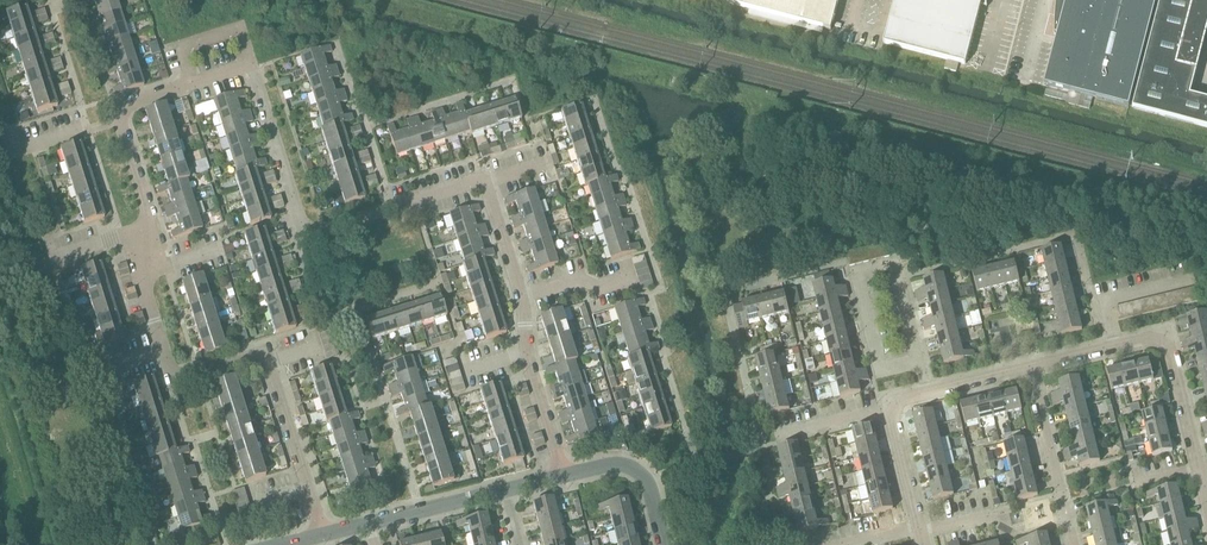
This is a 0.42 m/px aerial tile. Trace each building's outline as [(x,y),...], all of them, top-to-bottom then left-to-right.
[(90,15),(92,21),(121,12),(117,0),(116,0),(97,6),(100,16),(97,17),(96,14),(90,15)] [(774,15),(831,30),(839,0),(715,0),(774,15)] [(884,43),(966,64),(981,6),(987,7),(986,0),(895,0),(884,43)] [(1057,36),(1044,85),(1081,95),(1093,98),(1129,107),(1157,0),(1056,0),(1056,8),(1055,21),(1054,35),(1057,36)] [(1133,107),(1133,108),(1206,127),(1206,99),(1190,95),(1206,31),(1206,0),(1161,0),(1133,107)] [(7,13),(10,26),(31,19),(27,7),(7,13)] [(37,18),(47,15),(45,9),(35,12),(37,18)] [(121,12),(92,21),(94,27),(100,25),(99,22),(102,21),(105,31),(125,24),(121,12)] [(47,15),(37,18),(39,23),(48,20),(47,15)] [(14,38),(35,32),(31,19),(10,26),(14,38)] [(104,38),(98,40),(100,46),(129,37),(136,34),(132,22),(125,24),(105,31),(108,40),(105,41),(104,38)] [(14,38),(18,50),(39,44),(35,32),(14,38)] [(43,37),(45,42),(54,39),(53,34),(43,37)] [(129,37),(100,46),(102,51),(108,50),(107,47),(109,46),(112,55),(133,49),(129,37)] [(56,45),(54,39),(45,42),(47,48),(56,45)] [(22,63),(43,56),(39,44),(18,50),(22,63)] [(305,68),(325,62),(323,55),(331,53),(330,47),(301,56),(305,68)] [(112,63),(106,64),(108,70),(136,61),(133,49),(112,55),(115,65),(113,65),(112,63)] [(22,63),(26,75),(47,69),(43,56),(22,63)] [(53,67),(62,64),(60,58),(51,61),(53,67)] [(136,61),(108,70),(109,76),(115,74),(114,71),(117,70),(120,80),(140,73),(136,61)] [(959,64),(954,63),(947,61),(945,69),(956,72),(959,64)] [(325,62),(305,68),(309,81),(337,71),(336,66),(330,68),(331,71),(328,71),(325,62)] [(64,69),(62,64),(53,67),(54,72),(64,69)] [(30,88),(51,81),(47,69),(26,75),(30,88)] [(337,71),(309,81),(312,93),(333,86),(330,77),(332,76),(333,79),(339,77),(337,71)] [(120,87),(114,89),(116,95),(144,86),(140,73),(120,80),(123,89),(121,90),(120,87)] [(279,80),(281,87),(288,85),(286,78),(279,80)] [(30,88),(34,100),(55,93),(51,81),(30,88)] [(59,86),(61,91),(70,88),(68,83),(59,86)] [(333,86),(312,93),(316,105),(345,96),(343,90),(337,92),(338,95),(336,96),(333,86)] [(72,94),(70,88),(61,91),(62,97),(72,94)] [(1046,91),(1045,96),(1066,102),(1068,96),(1046,91)] [(235,94),(215,101),(219,113),(239,107),(236,97),(238,96),(239,99),(245,98),(243,92),(235,94)] [(59,106),(55,93),(34,100),(38,112),(59,106)] [(1081,95),(1078,106),(1078,107),(1090,110),(1093,98),(1081,95)] [(345,96),(316,105),(320,117),(340,111),(337,101),(340,100),(341,103),(347,102),(345,96)] [(503,103),(509,124),(522,120),(515,99),(503,103)] [(191,111),(188,101),(182,103),(186,112),(191,111)] [(497,128),(509,124),(503,103),(490,107),(497,128)] [(452,116),(459,137),(470,133),(471,133),(465,115),(462,104),(455,106),(458,114),(452,116)] [(146,111),(150,123),(170,117),(166,105),(146,111)] [(561,112),(565,124),(586,118),(582,105),(561,112)] [(239,107),(219,113),(222,125),(251,116),(249,111),(243,112),(244,115),(242,116),(239,107)] [(478,111),(484,132),(497,128),(490,107),(478,111)] [(443,110),(437,112),(446,141),(458,137),(452,116),(442,119),(441,117),(444,116),(443,110)] [(191,111),(186,112),(189,122),(194,120),(191,111)] [(341,111),(320,118),(324,129),(324,130),(341,124),(342,125),(353,121),(351,115),(343,117),(341,111)] [(471,133),(470,133),(471,136),(484,132),(478,111),(465,115),(471,133)] [(437,121),(427,124),(434,144),(446,141),(437,112),(431,114),(433,119),(436,118),(437,121)] [(251,116),(222,125),(226,138),(246,131),(243,122),(246,121),(247,124),(253,122),(251,116)] [(174,129),(170,117),(150,123),(154,136),(174,129)] [(418,118),(412,120),(421,148),(434,144),(427,124),(418,127),(417,124),(420,124),(418,118)] [(569,137),(590,130),(586,118),(565,124),(569,137)] [(412,129),(403,132),(409,152),(421,148),(412,120),(406,121),(408,127),(411,126),(412,129)] [(543,132),(548,130),(545,120),(540,122),(543,132)] [(324,130),(324,129),(321,130),(326,143),(345,137),(342,125),(341,124),(324,130)] [(199,135),(196,126),(191,127),(193,137),(199,135)] [(361,132),(359,126),(350,129),(352,135),(361,132)] [(396,156),(409,152),(402,132),(396,134),(394,126),(387,128),(396,156)] [(154,136),(157,148),(178,142),(174,129),(154,136)] [(551,140),(548,130),(543,132),(546,141),(551,140)] [(569,137),(573,149),(594,143),(590,130),(569,137)] [(246,131),(226,138),(230,150),(259,141),(257,135),(251,137),(252,140),(249,141),(246,131)] [(363,137),(361,132),(352,135),(354,140),(363,137)] [(199,135),(193,137),(196,146),(202,145),(199,135)] [(345,137),(326,143),(329,155),(349,149),(345,137)] [(524,139),(514,142),(516,148),(526,145),(524,139)] [(157,148),(161,161),(182,154),(186,153),(182,140),(178,142),(157,148)] [(259,141),(230,150),(234,162),(254,156),(251,146),(254,145),(255,148),(261,147),(259,141)] [(505,145),(507,151),(516,148),(514,142),(505,145)] [(65,162),(85,155),(81,143),(61,149),(65,162)] [(594,143),(573,149),(577,161),(597,155),(594,143)] [(553,145),(548,147),(551,157),(556,155),(553,145)] [(499,147),(490,150),(492,155),(501,152),(499,147)] [(333,168),(353,161),(349,149),(329,155),(333,168)] [(201,161),(206,160),(203,150),(198,152),(201,161)] [(492,155),(490,150),(480,153),(482,158),(492,155)] [(360,159),(369,156),(367,151),(358,154),(360,159)] [(0,156),(0,163),(9,161),(7,154),(0,156)] [(161,161),(165,173),(186,167),(182,154),(161,161)] [(65,162),(69,174),(89,168),(85,155),(65,162)] [(556,155),(551,157),(554,166),(559,165),(556,155)] [(577,161),(580,174),(601,167),(597,155),(577,161)] [(255,169),(256,169),(267,166),(265,160),(256,162),(254,156),(234,162),(238,174),(238,175),(255,169)] [(371,162),(369,156),(360,159),(361,165),(371,162)] [(42,169),(47,168),(44,158),(39,160),(42,169)] [(201,161),(194,163),(197,173),(204,171),(207,170),(209,169),(206,160),(201,161)] [(357,174),(353,161),(333,168),(337,180),(357,174)] [(404,166),(395,169),(398,180),(407,178),(404,166)] [(190,179),(186,167),(165,173),(169,185),(187,180),(190,179)] [(601,167),(580,174),(584,187),(587,186),(587,185),(605,180),(605,179),(601,167)] [(42,169),(45,179),(50,177),(47,168),(42,169)] [(93,180),(89,168),(69,174),(73,186),(93,180)] [(259,182),(256,169),(255,169),(238,175),(238,174),(235,175),(239,188),(259,182)] [(561,170),(555,171),(558,181),(564,179),(561,170)] [(568,170),(561,172),(564,179),(570,177),(568,170)] [(265,180),(275,177),(273,171),(264,174),(265,180)] [(357,174),(337,180),(341,192),(361,186),(357,174)] [(367,184),(377,181),(375,175),(366,178),(367,184)] [(605,180),(587,185),(587,186),(591,198),(612,191),(609,182),(611,181),(612,184),(618,182),(616,176),(613,177),(605,179),(605,180)] [(277,182),(275,177),(265,180),(267,185),(277,182)] [(564,179),(558,181),(561,191),(567,189),(564,179)] [(73,186),(77,199),(97,193),(93,180),(73,186)] [(165,186),(158,188),(160,195),(166,193),(165,190),(168,189),(171,199),(191,192),(187,180),(169,185),(165,186)] [(379,186),(377,181),(367,184),(369,189),(379,186)] [(263,194),(259,182),(239,188),(243,200),(263,194)] [(47,184),(50,194),(55,192),(52,183),(47,184)] [(341,192),(336,194),(339,206),(345,204),(345,205),(365,198),(361,186),(341,192)] [(534,190),(505,199),(507,205),(513,203),(512,200),(514,200),(517,209),(538,202),(534,190)] [(612,191),(591,198),(595,210),(624,201),(622,195),(616,197),(617,200),(615,201),(612,191)] [(58,202),(55,192),(50,194),(53,204),(58,202)] [(170,206),(164,208),(166,213),(166,214),(195,205),(191,192),(171,199),(174,208),(171,209),(170,206)] [(77,199),(81,211),(101,205),(97,193),(77,199)] [(263,194),(243,200),(247,213),(267,206),(263,194)] [(283,201),(281,195),(271,199),(273,204),(283,201)] [(324,197),(317,200),(319,208),(327,205),(324,197)] [(284,207),(283,201),(273,204),(275,210),(284,207)] [(624,201),(595,210),(599,222),(619,216),(616,206),(619,205),(620,208),(626,206),(624,201)] [(517,216),(511,218),(513,224),(542,215),(538,202),(517,209),(520,218),(518,219),(517,216)] [(101,205),(81,211),(85,224),(105,217),(101,205)] [(195,205),(166,214),(168,219),(174,217),(173,214),(175,214),(178,223),(199,217),(198,216),(195,205)] [(267,206),(247,213),(251,225),(271,219),(267,206)] [(450,216),(443,218),(446,229),(453,227),(453,228),(474,221),(470,212),(473,211),(474,214),(480,212),(478,206),(477,206),(450,214),(449,214),(450,216)] [(57,218),(63,217),(60,207),(54,209),(57,218)] [(542,215),(513,224),(515,230),(521,228),(520,225),(522,224),(525,233),(545,227),(542,215)] [(619,216),(599,222),(602,234),(631,225),(630,220),(624,221),(625,224),(622,225),(619,216)] [(57,218),(60,228),(66,226),(63,217),(57,218)] [(178,231),(172,232),(174,238),(203,229),(199,217),(178,223),(181,233),(179,233),(178,231)] [(424,223),(426,230),(433,227),(431,221),(424,223)] [(474,221),(453,228),(457,240),(486,231),(484,225),(478,227),(479,230),(477,231),(474,221)] [(631,225),(602,234),(606,247),(627,240),(624,231),(627,230),(627,233),(633,231),(631,225)] [(525,241),(519,242),(521,248),(549,239),(545,227),(525,233),(528,243),(526,244),(525,241)] [(248,248),(269,242),(264,229),(244,236),(248,248)] [(283,231),(274,234),(275,239),(285,236),(283,231)] [(486,231),(457,240),(459,247),(461,252),(481,246),(478,236),(481,235),(482,238),(488,236),(486,231)] [(285,236),(275,239),(277,245),(286,242),(285,236)] [(570,246),(576,244),(574,237),(568,239),(570,246)] [(549,239),(521,248),(523,254),(529,252),(528,249),(530,249),(533,258),(553,251),(549,239)] [(627,240),(606,247),(610,260),(630,254),(640,251),(638,244),(632,246),(633,249),(630,250),(627,240)] [(893,241),(887,243),(890,257),(897,255),(893,241)] [(248,248),(252,261),(273,254),(270,244),(269,242),(248,248)] [(883,258),(890,257),(887,243),(880,244),(883,258)] [(29,254),(42,250),(40,244),(27,248),(29,254)] [(880,244),(873,246),(876,260),(883,258),(880,244)] [(1042,250),(1045,265),(1065,260),(1062,245),(1042,250)] [(481,246),(461,252),(465,265),(483,259),(483,260),(494,256),(492,250),(486,252),(487,254),(485,255),(481,246)] [(869,262),(876,260),(873,246),(866,248),(869,262)] [(863,264),(869,262),(866,248),(859,250),(863,264)] [(441,249),(433,252),(436,260),(444,258),(441,249)] [(29,254),(31,260),(44,256),(42,250),(29,254)] [(863,264),(859,250),(852,251),(856,265),(863,264)] [(849,267),(856,265),(852,251),(845,253),(849,267)] [(553,252),(533,258),(535,264),(527,267),(529,273),(557,264),(553,252)] [(273,254),(252,261),(256,273),(277,266),(273,254)] [(283,264),(293,261),(291,255),(281,258),(283,264)] [(31,260),(33,267),(46,263),(44,256),(31,260)] [(634,266),(646,262),(644,256),(632,260),(634,266)] [(487,271),(483,260),(483,259),(465,265),(462,265),(466,278),(487,271)] [(1049,279),(1069,274),(1065,260),(1045,265),(1049,279)] [(295,267),(293,261),(283,264),(285,270),(295,267)] [(634,266),(636,272),(648,268),(646,262),(634,266)] [(1015,262),(1001,266),(1006,286),(1020,282),(1015,262)] [(33,267),(35,273),(48,269),(46,263),(33,267)] [(81,270),(85,282),(105,276),(101,264),(81,270)] [(117,267),(119,272),(128,269),(126,264),(117,267)] [(260,285),(280,279),(277,266),(256,273),(260,285)] [(992,289),(1006,286),(1001,266),(987,269),(992,289)] [(638,279),(650,275),(648,268),(636,272),(638,279)] [(37,279),(50,275),(48,269),(35,273),(37,279)] [(130,275),(128,269),(119,272),(121,278),(130,275)] [(992,289),(987,269),(972,273),(977,293),(992,289)] [(221,273),(224,283),(230,281),(227,271),(221,273)] [(466,278),(470,290),(491,284),(487,271),(466,278)] [(817,299),(847,292),(846,286),(836,289),(834,280),(830,281),(828,272),(816,275),(819,284),(813,285),(817,299)] [(446,274),(440,276),(444,285),(449,284),(446,274)] [(1049,279),(1052,293),(1072,288),(1069,274),(1049,279)] [(638,279),(640,285),(652,281),(650,275),(638,279)] [(944,275),(924,280),(927,295),(948,290),(944,275)] [(89,295),(109,288),(105,276),(85,282),(89,295)] [(182,282),(186,294),(206,288),(202,276),(182,282)] [(264,298),(284,291),(280,279),(260,285),(264,298)] [(289,283),(291,288),(300,286),(299,280),(289,283)] [(230,281),(224,283),(227,292),(233,291),(230,281)] [(640,285),(642,291),(654,288),(652,281),(640,285)] [(452,293),(449,284),(444,285),(447,295),(452,293)] [(470,290),(474,303),(495,296),(491,284),(470,290)] [(302,291),(300,286),(291,288),(293,294),(302,291)] [(1198,287),(1191,289),(1195,303),(1202,301),(1198,287)] [(89,295),(93,307),(113,301),(109,288),(89,295)] [(134,288),(125,291),(126,297),(136,294),(134,288)] [(190,307),(210,300),(206,288),(186,294),(190,307)] [(1055,307),(1076,302),(1072,288),(1052,293),(1055,307)] [(973,289),(966,291),(968,297),(975,296),(973,289)] [(1195,303),(1191,289),(1184,290),(1188,304),(1195,303)] [(948,290),(927,295),(931,308),(951,303),(948,290)] [(1188,304),(1184,290),(1177,292),(1181,306),(1188,304)] [(268,310),(288,304),(284,291),(264,298),(268,310)] [(1177,292),(1171,294),(1174,308),(1181,306),(1177,292)] [(774,311),(775,316),(790,313),(785,293),(774,295),(770,296),(774,311)] [(138,299),(136,294),(126,297),(128,302),(138,299)] [(837,294),(817,299),(820,313),(840,308),(837,294)] [(1171,294),(1164,295),(1167,309),(1174,308),(1171,294)] [(1167,309),(1164,295),(1157,297),(1160,311),(1167,309)] [(229,298),(232,307),(237,306),(234,296),(229,298)] [(441,296),(428,300),(434,321),(447,317),(441,296)] [(478,315),(499,309),(495,296),(474,303),(478,315)] [(770,296),(756,300),(761,320),(774,317),(775,316),(774,311),(770,296)] [(1150,299),(1153,313),(1160,311),(1157,297),(1150,299)] [(454,299),(448,300),(451,310),(457,308),(454,299)] [(643,299),(614,309),(618,321),(639,315),(637,309),(645,306),(643,299)] [(1143,300),(1146,315),(1153,313),(1150,299),(1143,300)] [(190,307),(194,319),(214,313),(210,300),(190,307)] [(416,304),(422,325),(434,321),(428,300),(416,304)] [(734,308),(738,326),(761,320),(756,300),(742,303),(743,306),(734,308)] [(1136,302),(1139,316),(1146,315),(1143,300),(1136,302)] [(96,320),(117,313),(113,301),(93,307),(96,319),(96,320)] [(1055,307),(1059,321),(1079,316),(1076,302),(1055,307)] [(1129,304),(1133,318),(1139,316),(1136,302),(1129,304)] [(924,325),(954,317),(951,303),(931,308),(933,317),(923,320),(924,325)] [(268,310),(272,322),(292,316),(288,304),(268,310)] [(416,304),(403,308),(410,328),(422,325),(416,304)] [(1133,318),(1129,304),(1122,305),(1126,320),(1133,318)] [(297,307),(299,313),(308,310),(306,305),(297,307)] [(1122,305),(1115,307),(1119,321),(1126,320),(1122,305)] [(235,317),(240,315),(237,306),(232,307),(235,317)] [(583,318),(588,316),(585,307),(580,308),(583,318)] [(410,328),(403,308),(391,312),(397,332),(410,328)] [(460,318),(457,308),(451,310),(454,320),(460,318)] [(824,327),(844,322),(840,308),(820,313),(824,327)] [(478,315),(482,328),(503,321),(499,309),(478,315)] [(310,316),(308,310),(299,313),(300,319),(310,316)] [(541,317),(545,329),(565,323),(561,311),(541,317)] [(391,312),(378,316),(385,336),(397,332),(391,312)] [(973,325),(981,323),(979,312),(971,314),(973,325)] [(1190,331),(1206,327),(1206,312),(1187,317),(1190,331)] [(96,320),(100,332),(121,326),(117,313),(96,320)] [(144,318),(142,313),(133,316),(134,321),(144,318)] [(198,332),(218,325),(214,313),(194,319),(198,332)] [(639,315),(618,321),(622,334),(651,325),(649,319),(643,321),(644,324),(642,324),(639,315)] [(292,316),(272,322),(276,335),(296,328),(292,316)] [(366,320),(372,340),(385,336),(378,316),(366,320)] [(588,316),(583,318),(586,328),(591,326),(588,316)] [(1059,321),(1062,335),(1082,330),(1079,316),(1059,321)] [(936,328),(938,336),(958,331),(954,317),(924,325),(925,331),(936,328)] [(146,324),(144,318),(134,321),(136,327),(146,324)] [(237,322),(240,332),(245,330),(242,321),(237,322)] [(506,334),(503,321),(482,328),(486,340),(506,334)] [(827,341),(847,336),(844,322),(824,327),(827,341)] [(462,323),(456,325),(459,334),(465,333),(462,323)] [(569,336),(565,323),(545,329),(549,342),(569,336)] [(198,332),(202,344),(222,338),(218,325),(198,332)] [(319,335),(331,331),(329,325),(317,329),(319,335)] [(651,325),(622,334),(626,346),(646,339),(643,330),(646,329),(647,332),(653,330),(651,325)] [(125,338),(121,326),(100,332),(100,333),(95,334),(98,344),(104,343),(104,345),(125,338)] [(1190,331),(1194,345),(1206,342),(1206,327),(1190,331)] [(243,341),(248,340),(245,330),(240,332),(243,341)] [(319,335),(321,342),(333,338),(331,331),(319,335)] [(587,333),(590,343),(596,341),(593,331),(587,333)] [(938,336),(941,350),(961,345),(958,331),(938,336)] [(468,342),(465,333),(459,334),(462,344),(468,342)] [(449,335),(440,338),(441,344),(451,341),(449,335)] [(549,342),(552,354),(573,348),(569,336),(549,342)] [(851,350),(847,336),(827,341),(831,355),(851,350)] [(202,344),(206,357),(226,350),(222,338),(202,344)] [(321,342),(323,348),(335,344),(333,338),(321,342)] [(430,341),(432,347),(441,344),(440,338),(430,341)] [(646,339),(626,346),(630,358),(630,359),(648,353),(656,351),(659,350),(657,343),(651,345),(652,348),(649,349),(646,339)] [(593,352),(596,351),(599,351),(596,341),(590,343),(593,352)] [(1194,345),(1197,359),(1206,356),(1206,342),(1194,345)] [(425,343),(415,346),(417,351),(426,348),(425,343)] [(323,348),(325,354),(337,350),(335,344),(323,348)] [(961,345),(941,350),(945,364),(965,359),(961,345)] [(406,349),(407,354),(417,351),(415,346),(406,349)] [(577,361),(573,348),(552,354),(556,367),(574,361),(574,362),(577,361)] [(95,361),(108,357),(106,350),(93,354),(95,361)] [(339,357),(337,350),(325,354),(327,361),(339,357)] [(834,369),(854,364),(851,350),(831,355),(834,369)] [(400,351),(391,354),(392,359),(402,356),(400,351)] [(630,359),(630,358),(628,359),(631,371),(652,365),(648,353),(630,359)] [(776,353),(774,354),(756,358),(759,373),(780,368),(776,353)] [(381,357),(383,362),(392,359),(391,354),(381,357)] [(1206,371),(1206,356),(1197,359),(1200,373),(1206,371)] [(95,361),(97,367),(110,363),(108,357),(95,361)] [(412,358),(383,367),(385,374),(391,372),(390,369),(393,368),(396,377),(416,371),(412,358)] [(813,358),(809,359),(805,360),(808,371),(816,369),(813,358)] [(445,369),(457,365),(455,359),(443,362),(445,369)] [(556,367),(545,370),(547,376),(553,375),(552,372),(555,371),(558,380),(578,374),(574,362),(574,361),(556,367)] [(1135,364),(1140,384),(1163,378),(1159,361),(1150,363),(1149,361),(1135,364)] [(97,367),(100,373),(112,370),(110,363),(97,367)] [(854,364),(834,369),(837,383),(857,378),(854,364)] [(1135,364),(1121,367),(1126,387),(1140,384),(1135,364)] [(447,375),(460,371),(457,365),(445,369),(447,375)] [(652,365),(631,371),(635,384),(656,377),(652,365)] [(311,373),(315,386),(335,379),(331,367),(311,373)] [(1112,390),(1126,387),(1121,367),(1107,371),(1112,390)] [(608,369),(605,370),(608,379),(614,377),(611,368),(608,369)] [(780,368),(759,373),(763,387),(783,382),(780,368)] [(100,373),(102,380),(114,376),(112,370),(100,373)] [(395,385),(389,387),(391,392),(420,383),(416,371),(396,377),(399,387),(396,388),(395,385)] [(449,381),(462,378),(460,371),(447,375),(449,381)] [(557,388),(551,389),(553,395),(582,386),(587,384),(583,372),(578,374),(558,380),(561,390),(558,391),(557,388)] [(252,375),(255,385),(261,383),(258,373),(252,375)] [(116,382),(114,376),(102,380),(104,386),(116,382)] [(133,383),(137,396),(157,389),(153,377),(133,383)] [(214,384),(218,396),(238,390),(235,377),(214,384)] [(614,377),(608,379),(612,389),(617,387),(614,377)] [(639,396),(660,390),(656,377),(635,384),(639,396)] [(1080,377),(1059,382),(1063,397),(1083,392),(1080,377)] [(464,384),(462,378),(449,381),(451,388),(464,384)] [(857,378),(837,383),(841,398),(861,393),(857,378)] [(339,392),(335,379),(315,386),(319,398),(339,392)] [(783,382),(763,387),(766,401),(774,399),(786,396),(793,394),(790,380),(783,382)] [(289,384),(293,394),(298,392),(295,382),(289,384)] [(264,393),(261,383),(255,385),(259,394),(264,393)] [(420,383),(391,392),(393,398),(399,396),(398,393),(400,392),(403,402),(424,396),(420,383)] [(464,384),(451,388),(453,394),(466,390),(464,384)] [(484,403),(504,397),(500,384),(480,391),(484,403)] [(516,387),(518,393),(528,390),(526,384),(516,387)] [(582,386),(553,395),(555,401),(561,399),(560,396),(562,395),(565,405),(586,398),(582,386)] [(161,402),(157,389),(137,396),(141,408),(161,402)] [(222,408),(242,402),(238,390),(218,396),(222,408)] [(529,395),(528,390),(518,393),(520,398),(529,395)] [(643,409),(664,402),(660,390),(639,396),(643,409)] [(1003,394),(1008,414),(1022,410),(1017,390),(1003,394)] [(301,402),(298,392),(293,394),(296,404),(301,402)] [(343,404),(339,392),(319,398),(322,411),(343,404)] [(619,392),(613,394),(616,404),(622,402),(619,392)] [(996,395),(989,397),(994,417),(1008,414),(1003,394),(1002,394),(1001,392),(995,393),(996,395)] [(1083,392),(1063,397),(1066,411),(1087,406),(1083,392)] [(113,404),(118,402),(115,393),(110,395),(113,404)] [(403,409),(397,411),(399,417),(410,414),(410,413),(428,408),(428,407),(424,396),(403,402),(406,411),(404,412),(403,409)] [(786,396),(766,401),(770,415),(790,410),(786,396)] [(484,403),(488,416),(508,409),(504,397),(484,403)] [(989,397),(975,401),(980,421),(994,417),(989,397)] [(260,399),(263,409),(269,407),(266,398),(260,399)] [(565,412),(559,414),(561,420),(590,411),(586,398),(565,405),(568,414),(566,415),(565,412)] [(980,421),(975,401),(961,404),(966,424),(980,421)] [(122,412),(118,402),(113,404),(116,414),(122,412)] [(141,408),(144,420),(165,414),(161,402),(141,408)] [(222,408),(226,421),(246,414),(242,402),(222,408)] [(455,402),(452,403),(449,404),(452,414),(458,412),(455,402)] [(622,402),(616,404),(619,413),(625,412),(622,402)] [(668,415),(664,402),(643,409),(647,421),(668,415)] [(1130,406),(1131,408),(1132,413),(1140,411),(1139,403),(1130,406)] [(346,416),(343,404),(322,411),(327,424),(329,423),(329,422),(347,417),(346,416)] [(1087,406),(1066,411),(1070,425),(1090,420),(1087,406)] [(272,417),(269,407),(263,409),(266,419),(272,417)] [(297,408),(300,418),(306,416),(303,407),(297,408)] [(410,413),(410,414),(414,426),(434,419),(430,407),(428,407),(428,408),(410,413)] [(512,422),(508,409),(488,416),(492,428),(512,422)] [(524,412),(526,417),(535,414),(534,409),(524,412)] [(616,415),(614,409),(607,412),(609,417),(616,415)] [(1146,428),(1166,423),(1163,409),(1142,414),(1146,428)] [(590,411),(561,420),(563,425),(569,424),(568,421),(570,420),(573,430),(594,423),(593,422),(590,411)] [(916,430),(937,425),(933,411),(913,416),(916,430)] [(461,422),(458,412),(452,414),(455,424),(461,422)] [(329,422),(329,423),(333,435),(353,428),(351,422),(360,419),(358,413),(346,416),(347,417),(329,422)] [(169,427),(165,414),(144,420),(148,433),(169,427)] [(230,433),(250,427),(246,414),(226,421),(230,433)] [(537,420),(535,414),(526,417),(528,423),(537,420)] [(668,415),(647,421),(651,434),(671,427),(668,415)] [(303,428),(306,427),(309,426),(306,416),(300,418),(303,428)] [(626,416),(621,418),(624,428),(629,426),(626,416)] [(118,419),(121,428),(126,427),(123,417),(118,419)] [(573,437),(567,438),(569,445),(598,436),(610,432),(606,418),(593,422),(594,423),(573,430),(575,436),(573,437)] [(434,419),(414,426),(418,438),(438,431),(434,419)] [(1093,434),(1090,420),(1070,425),(1073,439),(1093,434)] [(268,424),(271,434),(276,432),(273,422),(268,424)] [(492,428),(496,441),(516,434),(512,422),(492,428)] [(1149,442),(1169,437),(1166,423),(1146,428),(1149,442)] [(853,430),(856,444),(877,439),(873,425),(853,430)] [(920,444),(940,439),(937,425),(916,430),(920,444)] [(629,426),(624,428),(627,438),(632,436),(629,426)] [(129,436),(126,427),(121,428),(124,438),(129,436)] [(172,439),(169,427),(148,433),(152,445),(172,439)] [(230,433),(234,446),(254,439),(250,427),(230,433)] [(457,429),(460,438),(465,437),(462,427),(457,429)] [(353,429),(333,435),(337,447),(366,438),(364,432),(358,434),(359,437),(356,438),(353,429)] [(422,450),(442,444),(438,431),(418,438),(422,450)] [(280,442),(276,432),(271,434),(273,440),(274,443),(280,442)] [(543,439),(541,433),(532,436),(534,442),(543,439)] [(496,441),(500,453),(520,447),(516,434),(496,441)] [(1093,434),(1073,439),(1077,453),(1097,448),(1093,434)] [(468,446),(465,437),(460,438),(463,448),(468,446)] [(1169,437),(1149,442),(1152,456),(1173,451),(1169,437)] [(366,438),(337,447),(341,460),(361,453),(358,444),(361,443),(362,446),(367,444),(366,438)] [(173,439),(152,445),(156,458),(159,457),(159,456),(176,451),(173,439)] [(254,439),(234,446),(238,458),(258,452),(254,439)] [(545,444),(543,439),(534,442),(535,447),(545,444)] [(860,458),(880,453),(877,439),(856,444),(860,458)] [(940,439),(920,444),(923,458),(944,453),(940,439)] [(1008,458),(1028,453),(1024,439),(1004,444),(1008,458)] [(125,443),(128,453),(134,451),(131,441),(125,443)] [(782,462),(802,457),(798,443),(778,448),(782,462)] [(426,463),(446,456),(442,444),(422,450),(426,463)] [(473,447),(476,460),(483,458),(479,446),(473,447)] [(188,447),(176,451),(159,456),(159,457),(163,469),(183,463),(180,453),(183,453),(184,455),(190,454),(188,447)] [(276,448),(279,458),(284,456),(281,447),(276,448)] [(500,453),(504,466),(524,459),(520,447),(500,453)] [(1073,454),(1066,456),(1067,461),(1078,459),(1080,467),(1100,462),(1097,448),(1077,453),(1073,454)] [(258,452),(238,458),(242,470),(262,464),(262,463),(268,461),(264,450),(258,452)] [(137,461),(134,451),(128,453),(132,463),(137,461)] [(465,453),(468,463),(473,461),(470,452),(465,453)] [(361,453),(341,460),(345,472),(374,463),(372,457),(366,459),(367,462),(364,463),(361,453)] [(860,458),(863,472),(883,468),(880,453),(860,458)] [(927,472),(947,467),(944,453),(923,458),(927,472)] [(1031,468),(1028,453),(1008,458),(1011,472),(1031,468)] [(287,466),(284,456),(279,458),(282,468),(287,466)] [(446,456),(426,463),(429,475),(450,469),(450,468),(446,456)] [(782,462),(785,477),(805,472),(802,457),(782,462)] [(476,471),(473,461),(468,463),(471,472),(476,471)] [(183,463),(163,469),(167,482),(195,472),(194,467),(188,469),(189,472),(186,472),(183,463)] [(374,463),(345,472),(349,484),(369,478),(366,468),(369,467),(370,470),(375,468),(374,463)] [(242,470),(246,483),(266,476),(262,464),(242,470)] [(450,469),(429,475),(433,488),(454,481),(459,479),(455,466),(450,468),(450,469)] [(950,481),(947,467),(927,472),(930,486),(950,481)] [(863,472),(867,487),(887,482),(883,468),(863,472)] [(1031,468),(1011,472),(1015,487),(1035,482),(1031,468)] [(195,472),(167,482),(170,494),(191,487),(188,478),(190,477),(191,480),(197,478),(195,472)] [(805,472),(785,477),(789,491),(809,486),(805,472)] [(369,478),(349,484),(353,497),(382,488),(380,481),(371,484),(369,478)] [(950,481),(930,486),(934,500),(954,495),(950,481)] [(867,487),(870,501),(890,496),(887,482),(867,487)] [(989,483),(990,487),(993,500),(998,499),(994,482),(989,483)] [(1035,482),(1015,487),(1018,501),(1038,496),(1035,482)] [(1178,485),(1157,490),(1161,505),(1181,500),(1178,485)] [(809,486),(789,491),(792,505),(812,500),(809,486)] [(191,487),(170,494),(174,506),(203,497),(201,491),(195,493),(196,496),(194,497),(191,487)] [(234,499),(246,495),(244,488),(232,492),(234,499)] [(234,499),(236,505),(248,501),(246,495),(234,499)] [(1087,508),(1090,522),(1110,517),(1108,508),(1118,506),(1117,500),(1115,501),(1113,495),(1103,497),(1105,503),(1087,508)] [(874,515),(894,510),(890,496),(870,501),(874,515)] [(203,497),(174,506),(178,518),(199,512),(196,502),(198,502),(199,505),(205,503),(203,497)] [(537,517),(557,512),(553,498),(533,503),(537,517)] [(627,499),(607,503),(611,517),(631,513),(627,499)] [(792,505),(795,519),(816,514),(812,500),(792,505)] [(1164,518),(1184,513),(1181,500),(1161,505),(1164,518)] [(238,511),(250,507),(248,501),(236,505),(238,511)] [(238,511),(240,518),(252,514),(250,507),(238,511)] [(199,512),(178,518),(182,531),(184,536),(194,533),(193,528),(211,522),(209,516),(203,517),(204,520),(202,521),(199,512)] [(537,517),(540,531),(560,526),(557,512),(537,517)] [(611,517),(614,532),(634,527),(631,513),(611,517)] [(1184,513),(1164,518),(1167,532),(1188,527),(1184,513)] [(254,520),(252,514),(240,518),(242,524),(254,520)] [(816,514),(795,519),(799,533),(819,528),(819,527),(822,527),(830,525),(828,520),(821,522),(821,519),(817,520),(816,514)] [(487,515),(467,520),(470,533),(490,529),(487,515)] [(1093,536),(1114,531),(1110,517),(1090,522),(1093,536)] [(563,541),(560,526),(540,531),(543,544),(545,544),(563,541)] [(638,541),(634,527),(614,532),(618,544),(620,544),(638,541)] [(1167,532),(1171,544),(1176,544),(1191,541),(1188,527),(1167,532)] [(473,544),(483,544),(494,542),(490,529),(470,533),(473,544)] [(1093,536),(1096,544),(1116,544),(1117,544),(1123,542),(1121,530),(1114,532),(1114,531),(1093,536)] [(427,537),(429,544),(444,544),(441,533),(427,537)] [(1027,539),(1029,544),(1050,544),(1048,534),(1027,539)] [(427,537),(413,540),(414,544),(429,544),(427,537)]
